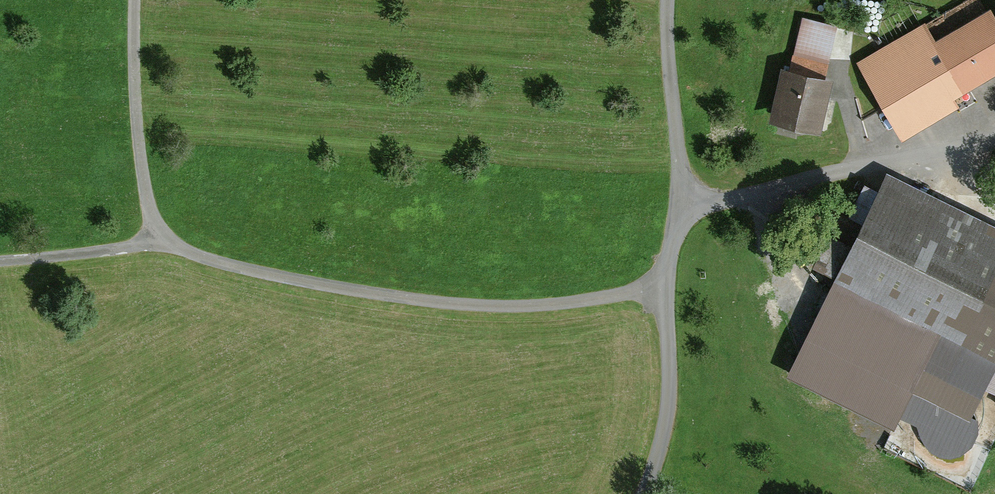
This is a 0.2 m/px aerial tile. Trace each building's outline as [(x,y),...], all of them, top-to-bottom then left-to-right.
[(942,44),(970,90),(994,74),(994,12),(942,44)] [(789,73),(779,121),(825,130),(835,82),(789,73)] [(894,183),(843,284),(964,345),(994,284),(994,234),(894,183)] [(969,373),(994,385),(994,322),(969,373)]
